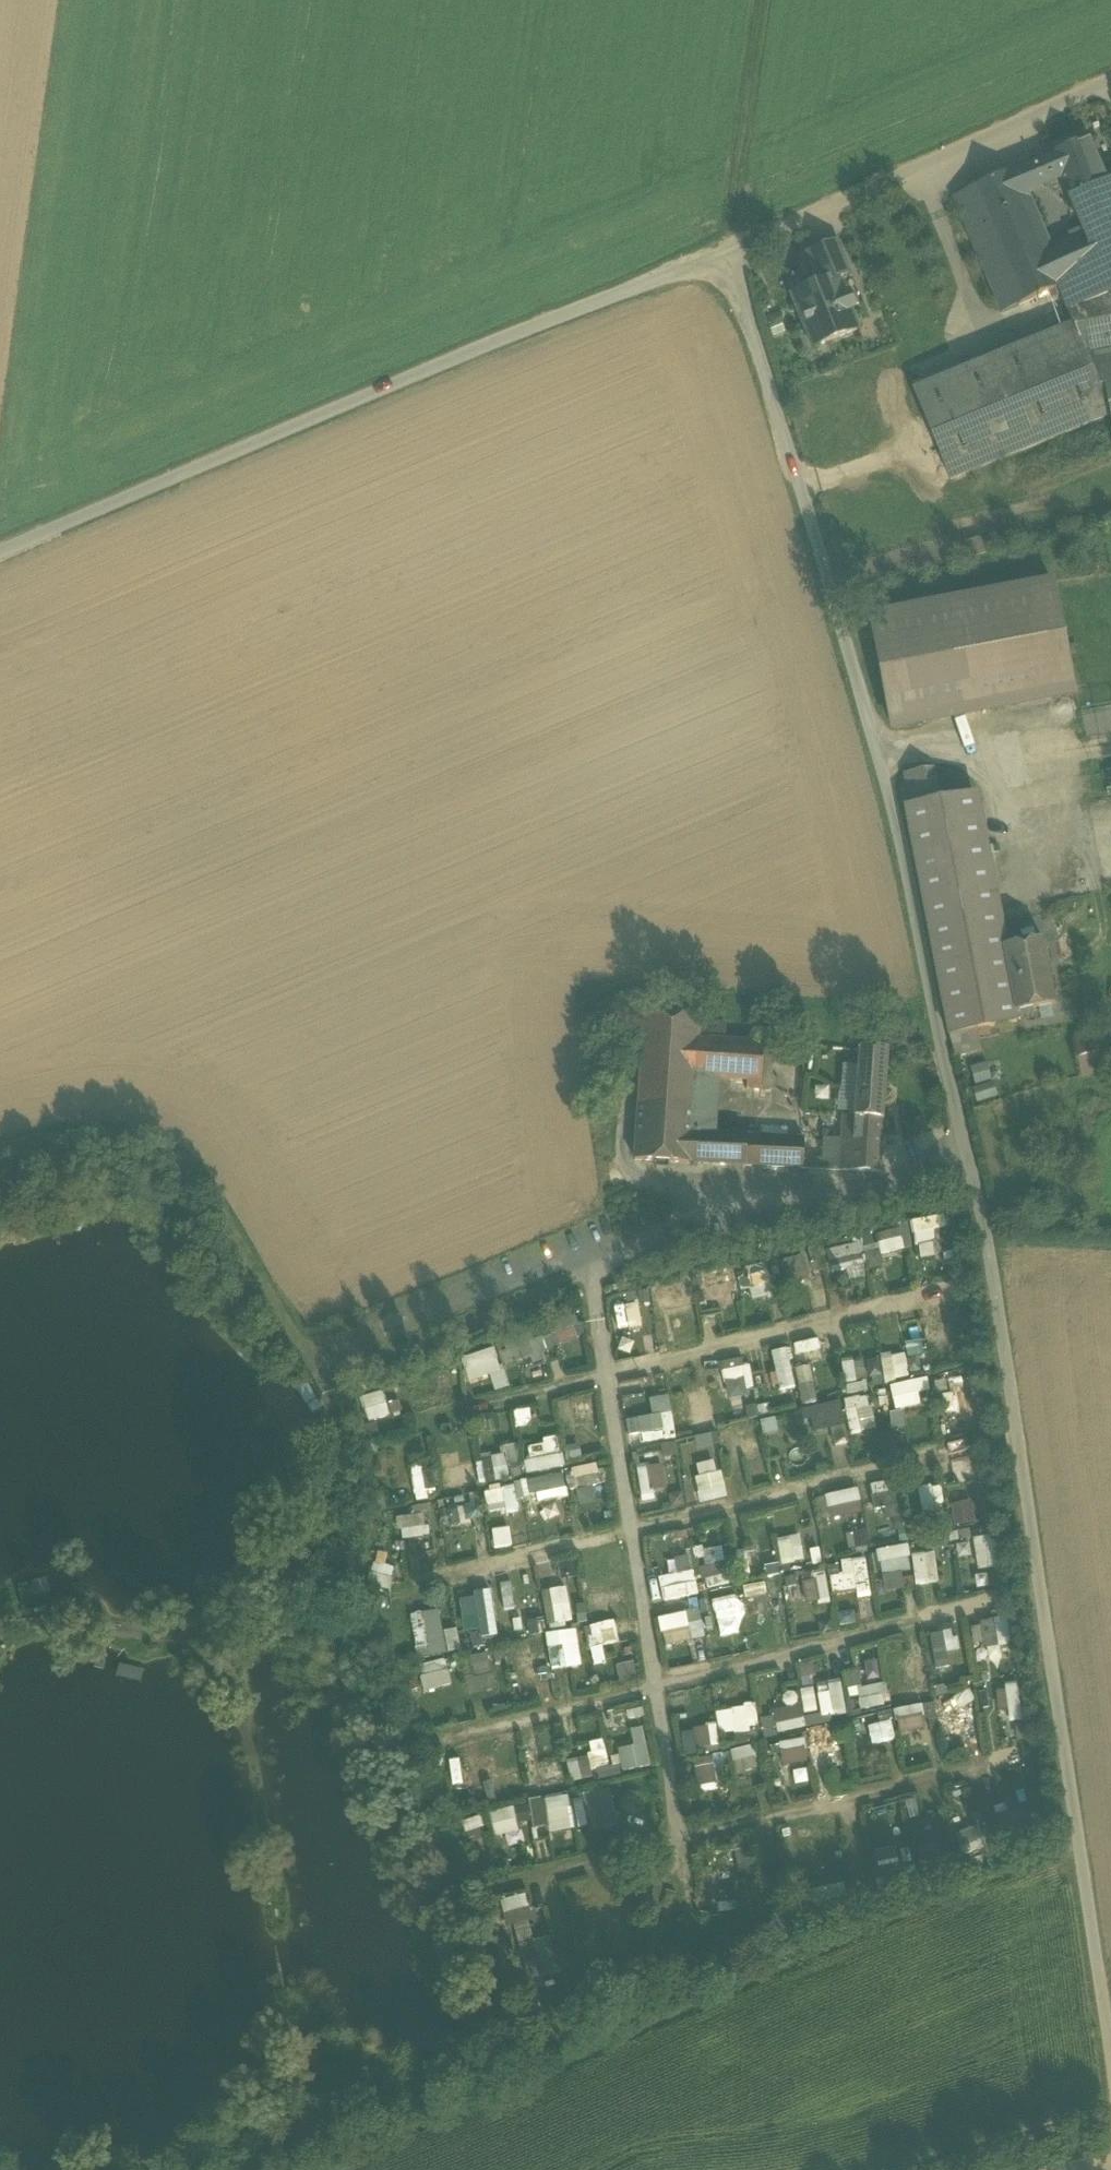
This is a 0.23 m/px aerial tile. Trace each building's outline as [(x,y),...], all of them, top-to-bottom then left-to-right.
[(1089,140),(1050,157),(1060,180),(1070,201),(1107,185),(1104,176),(1089,140)] [(1050,157),(1034,164),(1044,187),(1060,180),(1050,157)] [(1030,193),(1044,187),(1034,164),(1020,170),(1030,193)] [(1020,170),(1012,174),(1021,197),(1030,193),(1020,170)] [(1047,255),(1021,197),(1012,174),(974,190),(1024,307),(1052,296),(1061,291),(1047,255)] [(1081,227),(1086,238),(1102,274),(1110,270),(1110,193),(1107,185),(1070,201),(1081,227)] [(1003,316),(1024,307),(974,190),(953,199),(1003,316)] [(1074,244),(1086,238),(1081,227),(1069,231),(1074,244)] [(1074,244),(1047,255),(1061,291),(1102,274),(1086,238),(1074,244)] [(836,245),(804,259),(815,288),(849,275),(836,245)] [(1102,274),(1061,291),(1052,296),(1054,300),(1063,296),(1075,323),(1110,410),(1110,270),(1102,274)] [(843,298),(836,281),(789,299),(801,332),(808,351),(825,345),(836,340),(837,340),(857,332),(849,312),(855,309),(849,295),(843,298)] [(1008,344),(1043,335),(1040,322),(1005,331),(1008,344)] [(915,390),(951,481),(1110,415),(1110,410),(1075,323),(915,390)] [(1056,583),(865,621),(891,744),(1080,709),(1056,583)] [(1012,751),(996,753),(1004,792),(1019,790),(1012,751)] [(934,770),(904,777),(911,806),(907,809),(949,1036),(1015,1023),(979,798),(942,802),(934,770)] [(1042,941),(1004,949),(1016,1014),(1055,1006),(1042,941)] [(762,1093),(762,1045),(700,1043),(700,1025),(640,1022),(633,1169),(691,1171),(808,1173),(807,1139),(791,1139),(789,1127),(759,1127),(758,1137),(719,1137),(720,1090),(762,1093)] [(1088,1037),(1072,1038),(1079,1085),(1095,1083),(1088,1037)] [(887,1056),(845,1057),(841,1142),(828,1141),(826,1171),(880,1174),(887,1056)] [(987,1063),(967,1069),(978,1103),(998,1097),(987,1063)] [(915,1256),(951,1253),(948,1216),(912,1219),(915,1256)] [(856,1236),(858,1243),(826,1249),(831,1272),(847,1269),(849,1279),(866,1276),(864,1268),(883,1265),(881,1254),(913,1248),(908,1226),(856,1236)] [(809,1279),(804,1256),(781,1261),(785,1284),(809,1279)] [(742,1266),(747,1299),(772,1295),(768,1263),(742,1266)] [(709,1305),(739,1300),(734,1271),(704,1276),(709,1305)] [(666,1309),(688,1306),(685,1284),(663,1287),(666,1309)] [(663,1302),(662,1290),(614,1293),(615,1305),(663,1302)] [(617,1329),(642,1326),(639,1303),(615,1306),(617,1329)] [(579,1338),(572,1313),(536,1325),(544,1349),(579,1338)] [(795,1353),(819,1349),(817,1339),(794,1343),(795,1353)] [(461,1357),(467,1383),(491,1377),(494,1392),(507,1389),(498,1348),(461,1357)] [(790,1348),(773,1349),(776,1389),(793,1387),(790,1348)] [(911,1376),(904,1352),(879,1358),(886,1382),(911,1376)] [(726,1395),(752,1392),(748,1357),(722,1360),(726,1395)] [(866,1379),(862,1359),(842,1363),(847,1383),(866,1379)] [(812,1366),(796,1367),(800,1404),(816,1403),(812,1366)] [(921,1404),(918,1393),(930,1390),(927,1377),(890,1386),(896,1410),(921,1404)] [(948,1418),(969,1414),(963,1377),(936,1382),(939,1402),(945,1401),(948,1418)] [(847,1395),(867,1392),(866,1381),(845,1385),(847,1395)] [(694,1432),(715,1429),(708,1388),(687,1392),(694,1432)] [(367,1424),(390,1418),(384,1392),(361,1398),(367,1424)] [(671,1395),(650,1396),(651,1416),(635,1417),(637,1441),(674,1439),(671,1395)] [(870,1395),(844,1399),(849,1433),(875,1430),(870,1395)] [(596,1415),(593,1397),(572,1400),(575,1418),(596,1415)] [(814,1429),(844,1427),(842,1403),(812,1405),(814,1429)] [(722,1443),(724,1454),(746,1450),(747,1459),(763,1456),(757,1423),(694,1434),(697,1448),(722,1443)] [(832,1430),(835,1445),(847,1442),(844,1427),(832,1430)] [(557,1436),(541,1439),(542,1444),(524,1448),(529,1473),(563,1467),(557,1436)] [(502,1458),(444,1467),(447,1490),(521,1478),(516,1444),(501,1447),(502,1458)] [(700,1503),(725,1499),(719,1459),(694,1463),(700,1503)] [(954,1463),(958,1483),(977,1479),(973,1459),(954,1463)] [(664,1464),(637,1467),(641,1501),(656,1499),(655,1489),(667,1488),(664,1464)] [(575,1467),(577,1504),(594,1503),(593,1483),(602,1483),(601,1465),(575,1467)] [(413,1470),(414,1496),(435,1495),(434,1468),(413,1470)] [(514,1483),(517,1498),(536,1494),(538,1503),(568,1496),(563,1473),(514,1483)] [(514,1487),(485,1491),(488,1515),(517,1512),(514,1487)] [(861,1487),(825,1494),(829,1519),(858,1513),(861,1529),(850,1531),(853,1547),(873,1543),(861,1487)] [(920,1489),(923,1509),(942,1506),(939,1487),(920,1489)] [(884,1522),(905,1523),(905,1496),(885,1495),(884,1522)] [(950,1504),(955,1526),(976,1521),(971,1499),(950,1504)] [(466,1505),(445,1510),(450,1528),(471,1523),(466,1505)] [(426,1515),(399,1517),(401,1539),(428,1537),(426,1515)] [(492,1530),(495,1548),(513,1546),(510,1527),(492,1530)] [(800,1534),(776,1538),(781,1564),(805,1560),(800,1534)] [(997,1535),(975,1536),(977,1569),(999,1568),(997,1535)] [(900,1572),(913,1569),(908,1544),(876,1550),(884,1592),(903,1588),(900,1572)] [(702,1566),(704,1586),(729,1584),(725,1545),(705,1548),(707,1566),(702,1566)] [(761,1573),(761,1564),(778,1563),(777,1546),(740,1549),(742,1574),(761,1573)] [(911,1554),(915,1585),(939,1582),(935,1551),(911,1554)] [(664,1601),(699,1593),(690,1556),(675,1559),(678,1572),(658,1577),(664,1601)] [(842,1575),(831,1576),(832,1591),(857,1589),(857,1598),(870,1597),(866,1558),(841,1560),(842,1575)] [(391,1590),(394,1567),(374,1565),(371,1587),(391,1590)] [(825,1576),(802,1580),(806,1603),(829,1600),(825,1576)] [(569,1588),(544,1589),(546,1627),(571,1625),(569,1588)] [(597,1612),(619,1610),(618,1589),(595,1591),(597,1612)] [(475,1591),(475,1601),(460,1602),(462,1634),(471,1634),(472,1648),(487,1647),(486,1637),(496,1636),(493,1590),(475,1591)] [(713,1599),(716,1614),(739,1609),(736,1594),(713,1599)] [(689,1626),(692,1639),(705,1636),(699,1607),(658,1616),(661,1632),(689,1626)] [(460,1653),(458,1629),(442,1631),(440,1610),(411,1614),(416,1659),(460,1653)] [(1008,1618),(974,1621),(977,1647),(1011,1644),(1008,1618)] [(592,1647),(619,1640),(614,1619),(587,1626),(592,1647)] [(948,1652),(958,1650),(955,1629),(930,1632),(935,1669),(950,1667),(948,1652)] [(550,1670),(581,1667),(577,1630),(546,1633),(550,1670)] [(473,1678),(467,1678),(468,1693),(493,1691),(491,1654),(472,1656),(473,1678)] [(923,1657),(899,1661),(904,1690),(889,1693),(892,1704),(930,1697),(923,1657)] [(423,1692),(451,1687),(448,1661),(419,1665),(423,1692)] [(801,1678),(815,1675),(811,1661),(798,1664),(801,1678)] [(617,1663),(619,1680),(636,1679),(635,1662),(617,1663)] [(889,1704),(886,1684),(861,1687),(859,1671),(846,1672),(850,1697),(860,1696),(861,1707),(889,1704)] [(822,1717),(846,1712),(841,1682),(816,1687),(822,1717)] [(1006,1684),(1008,1721),(1021,1720),(1019,1684),(1006,1684)] [(804,1714),(818,1712),(813,1688),(800,1690),(804,1714)] [(896,1705),(899,1731),(926,1727),(925,1723),(975,1717),(973,1696),(896,1705)] [(719,1732),(758,1729),(756,1706),(718,1708),(719,1732)] [(802,1706),(762,1712),(765,1735),(806,1728),(802,1706)] [(891,1721),(868,1726),(872,1745),(895,1740),(891,1721)] [(718,1745),(718,1725),(695,1725),(695,1746),(718,1745)] [(646,1727),(632,1728),(634,1747),(620,1748),(621,1769),(649,1767),(646,1727)] [(809,1728),(811,1766),(836,1764),(833,1727),(809,1728)] [(544,1751),(558,1747),(554,1734),(540,1738),(544,1751)] [(775,1742),(777,1765),(807,1763),(805,1740),(775,1742)] [(737,1772),(758,1767),(752,1744),(731,1750),(737,1772)] [(591,1768),(610,1764),(607,1751),(566,1761),(571,1782),(593,1777),(591,1768)] [(714,1757),(695,1758),(696,1784),(716,1783),(714,1757)] [(540,1791),(566,1788),(563,1762),(536,1766),(540,1791)] [(498,1799),(523,1794),(518,1769),(492,1774),(498,1799)] [(610,1791),(573,1798),(580,1833),(618,1825),(610,1791)] [(529,1803),(535,1834),(574,1826),(568,1795),(529,1803)] [(518,1824),(530,1823),(529,1806),(516,1807),(518,1824)] [(513,1808),(489,1814),(496,1838),(520,1832),(513,1808)] [(978,1826),(956,1833),(963,1854),(985,1847),(978,1826)] [(842,1882),(810,1891),(815,1909),(847,1901),(842,1882)] [(503,1911),(529,1908),(528,1895),(502,1898),(503,1911)] [(556,1973),(545,1907),(512,1912),(524,1978),(556,1973)]
